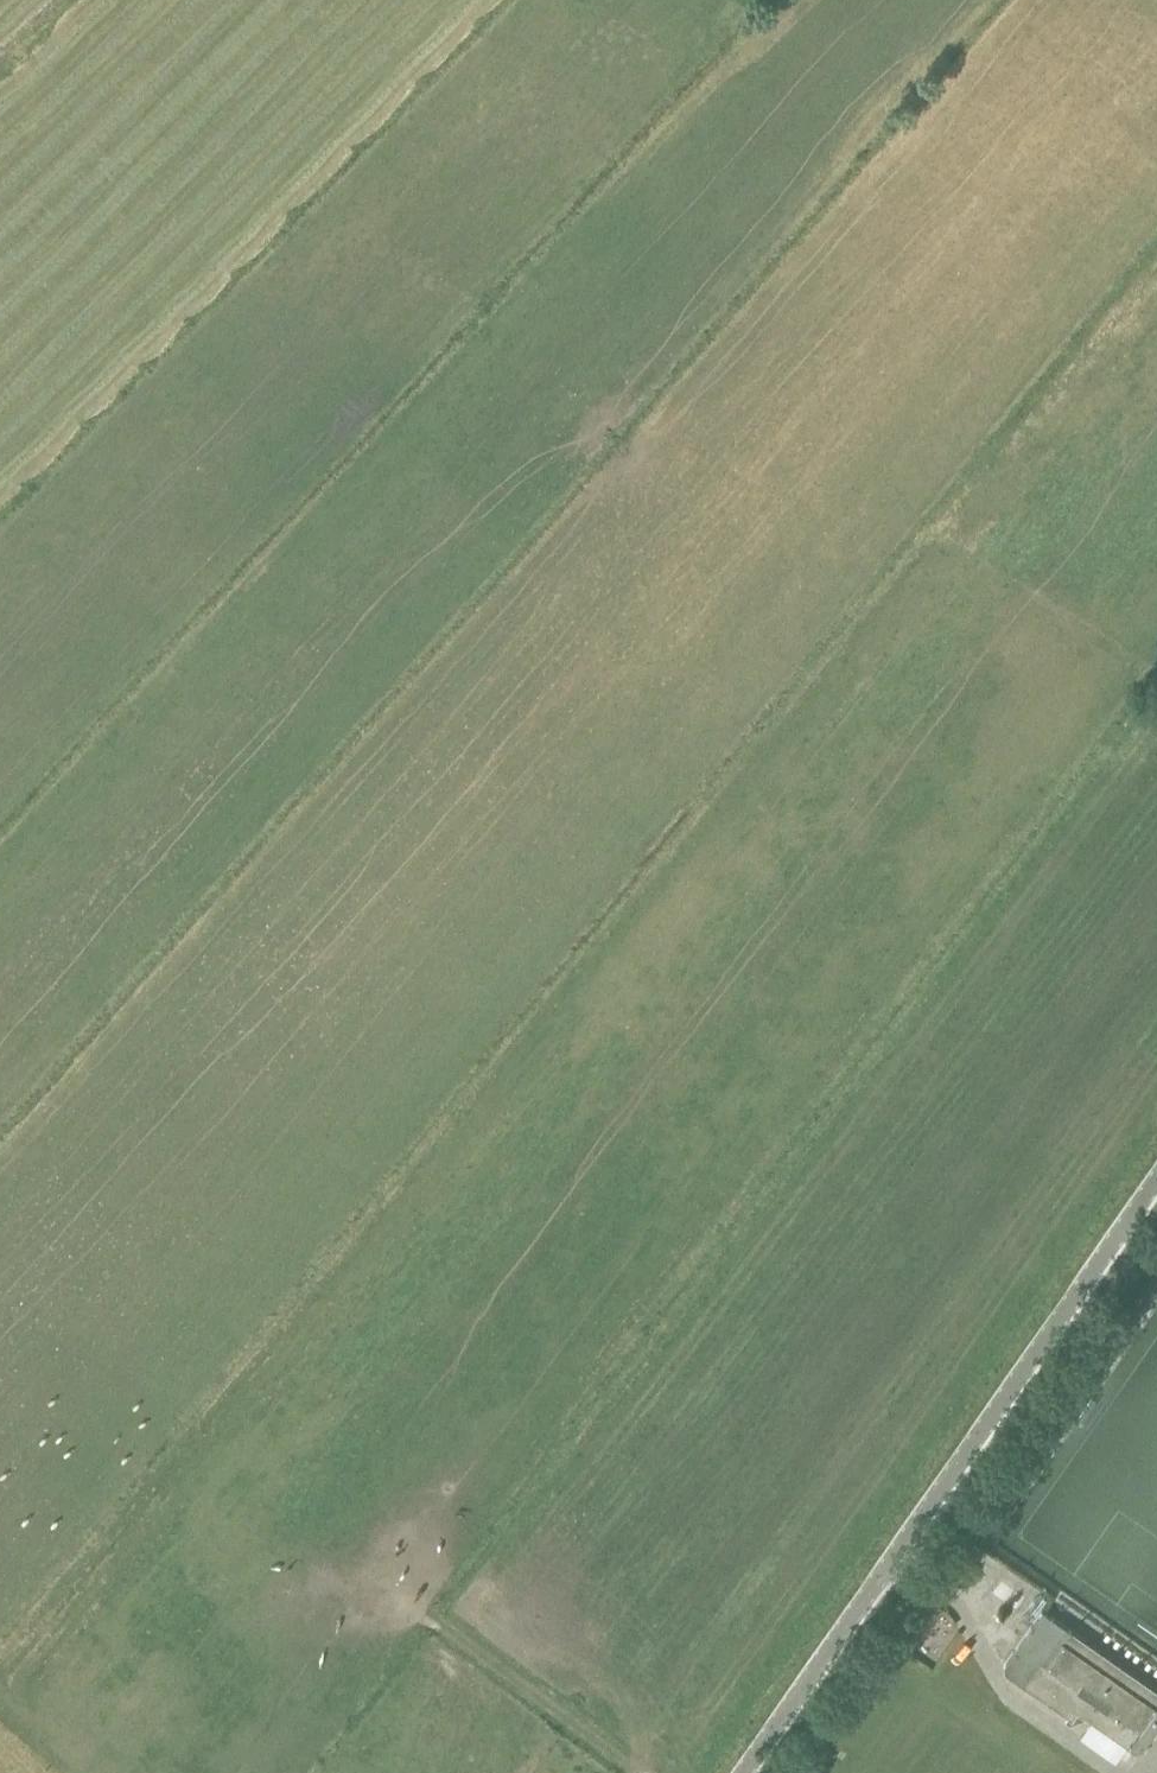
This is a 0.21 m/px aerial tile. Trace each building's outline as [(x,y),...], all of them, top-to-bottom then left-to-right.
[(1004,1667),(1004,1670),(1005,1672),(1006,1674),(1008,1675),(1072,1720),(1073,1719),(1069,1716),(1074,1709),(1133,1750),(1135,1751),(1138,1751),(1140,1750),(1143,1749),(1145,1747),(1156,1729),(1156,1690),(1041,1611),(1005,1662),(1004,1665),(1004,1667)]
